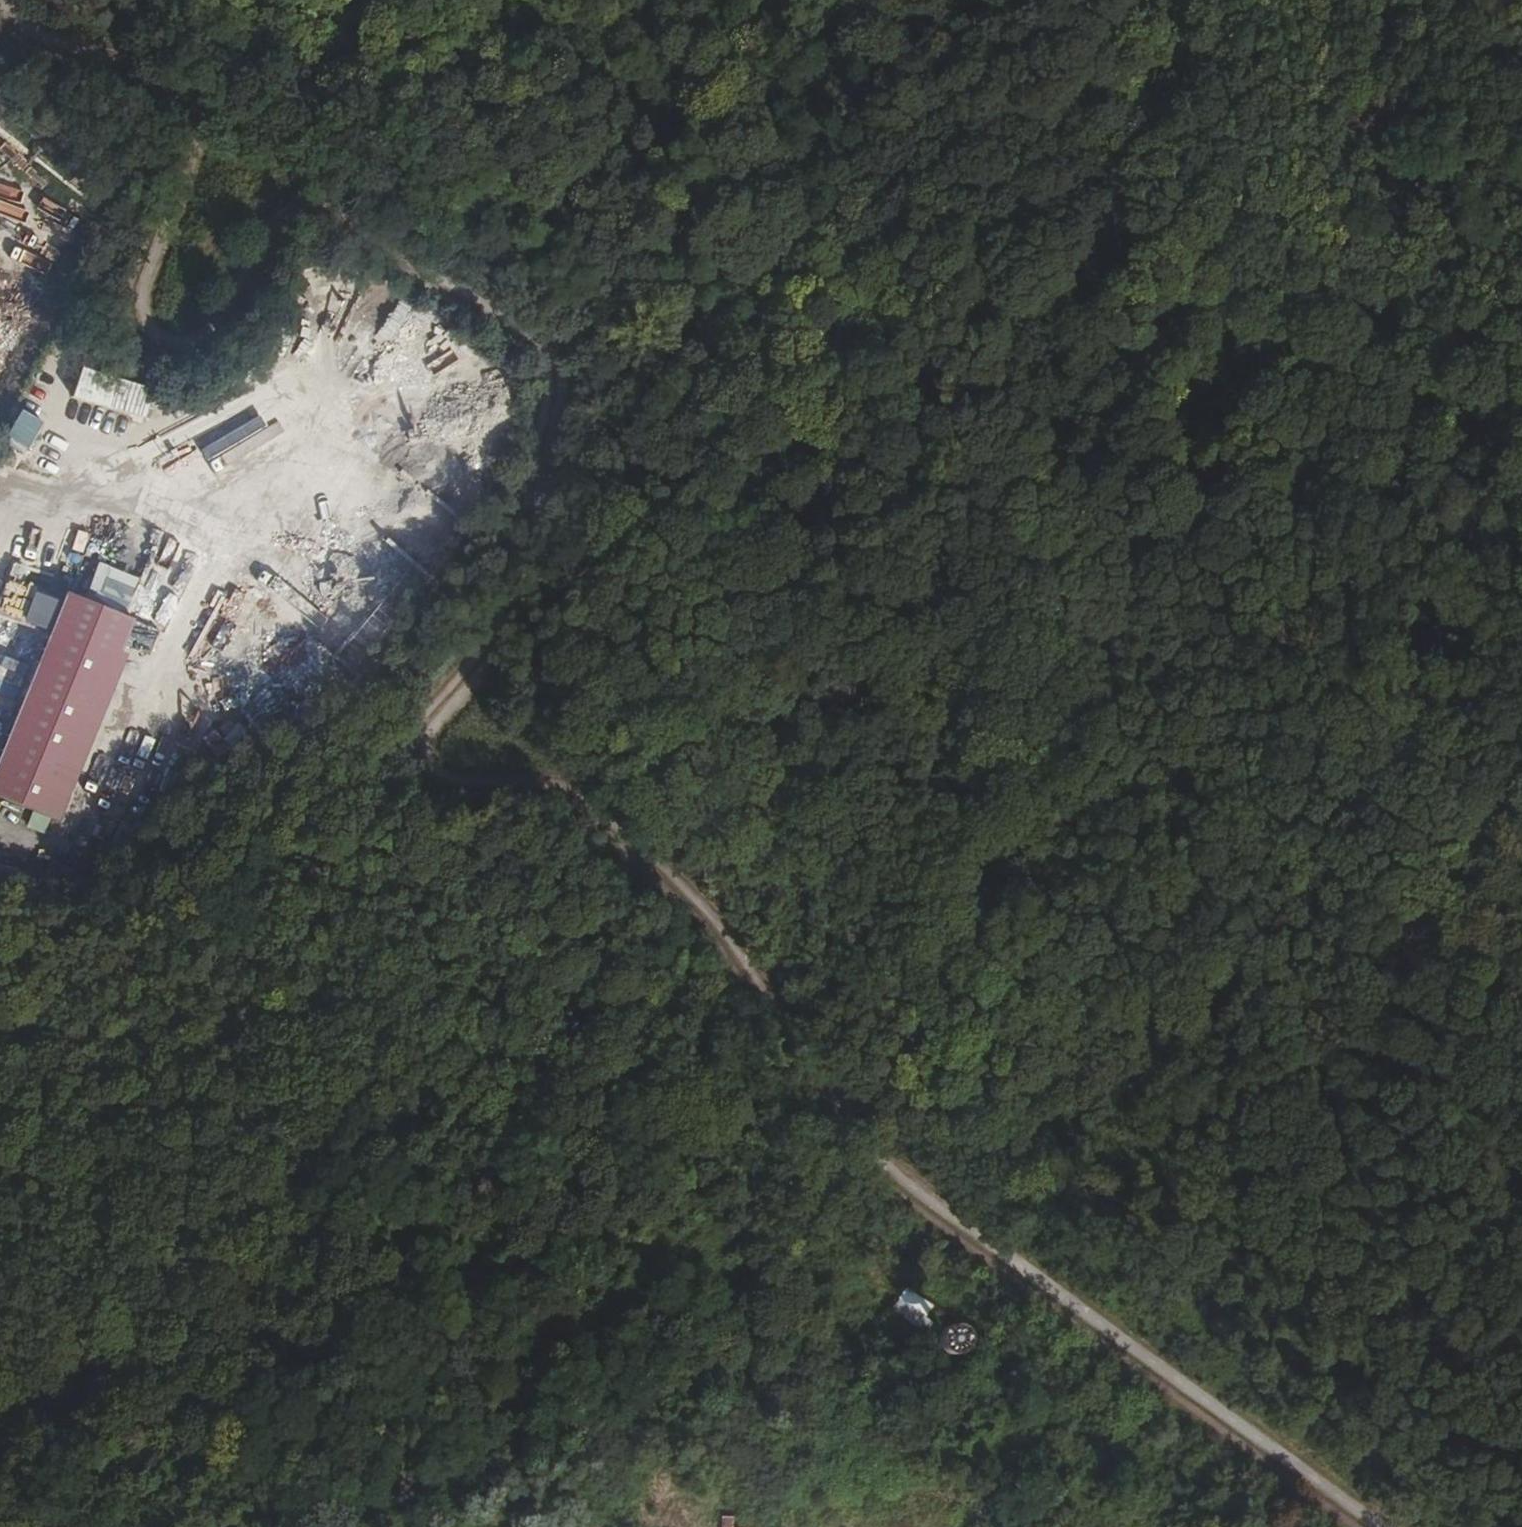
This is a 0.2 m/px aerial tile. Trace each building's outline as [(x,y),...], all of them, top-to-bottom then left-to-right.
[(464,368),(481,387),(495,375),(478,356),(464,368)] [(76,368),(70,401),(145,416),(152,383),(76,368)] [(19,407),(1,439),(24,452),(41,419),(19,407)] [(122,579),(90,565),(75,597),(107,612),(122,579)] [(59,823),(80,776),(89,781),(94,770),(85,765),(90,755),(98,758),(105,742),(74,728),(85,702),(79,699),(86,686),(90,688),(94,681),(116,691),(127,667),(162,681),(178,643),(107,612),(75,597),(67,594),(63,604),(9,580),(0,602),(0,798),(59,823)] [(0,798),(0,830),(22,839),(59,823),(0,798)] [(905,1287),(897,1301),(924,1316),(932,1303),(905,1287)] [(721,1516),(721,1526),(732,1526),(733,1517),(721,1516)]
